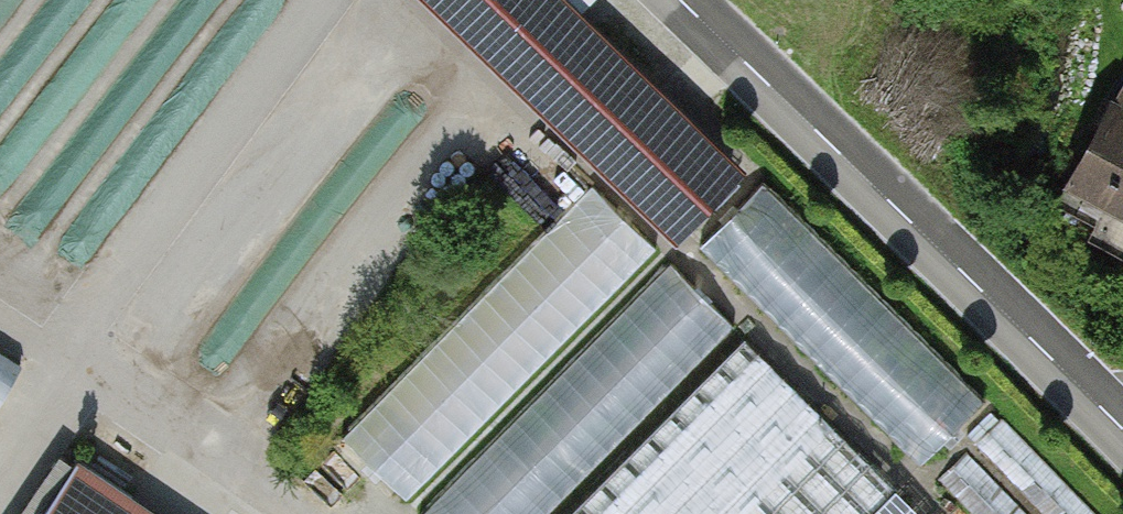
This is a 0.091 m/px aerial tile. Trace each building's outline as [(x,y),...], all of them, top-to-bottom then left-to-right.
[(593,0),(496,0),(633,130),(679,82),(593,0)] [(1064,201),(1098,218),(1087,241),(1122,259),(1122,83),(1064,201)] [(660,248),(597,188),(357,437),(420,497),(660,248)] [(995,402),(771,188),(711,251),(935,464),(995,402)] [(675,269),(438,513),(553,513),(735,326),(675,269)] [(757,338),(587,513),(885,513),(912,486),(757,338)] [(23,358),(0,342),(0,390),(23,358)] [(1003,424),(975,453),(1039,513),(1097,513),(1003,424)] [(965,458),(943,480),(978,513),(1024,513),(965,458)] [(95,463),(60,513),(170,513),(95,463)]
